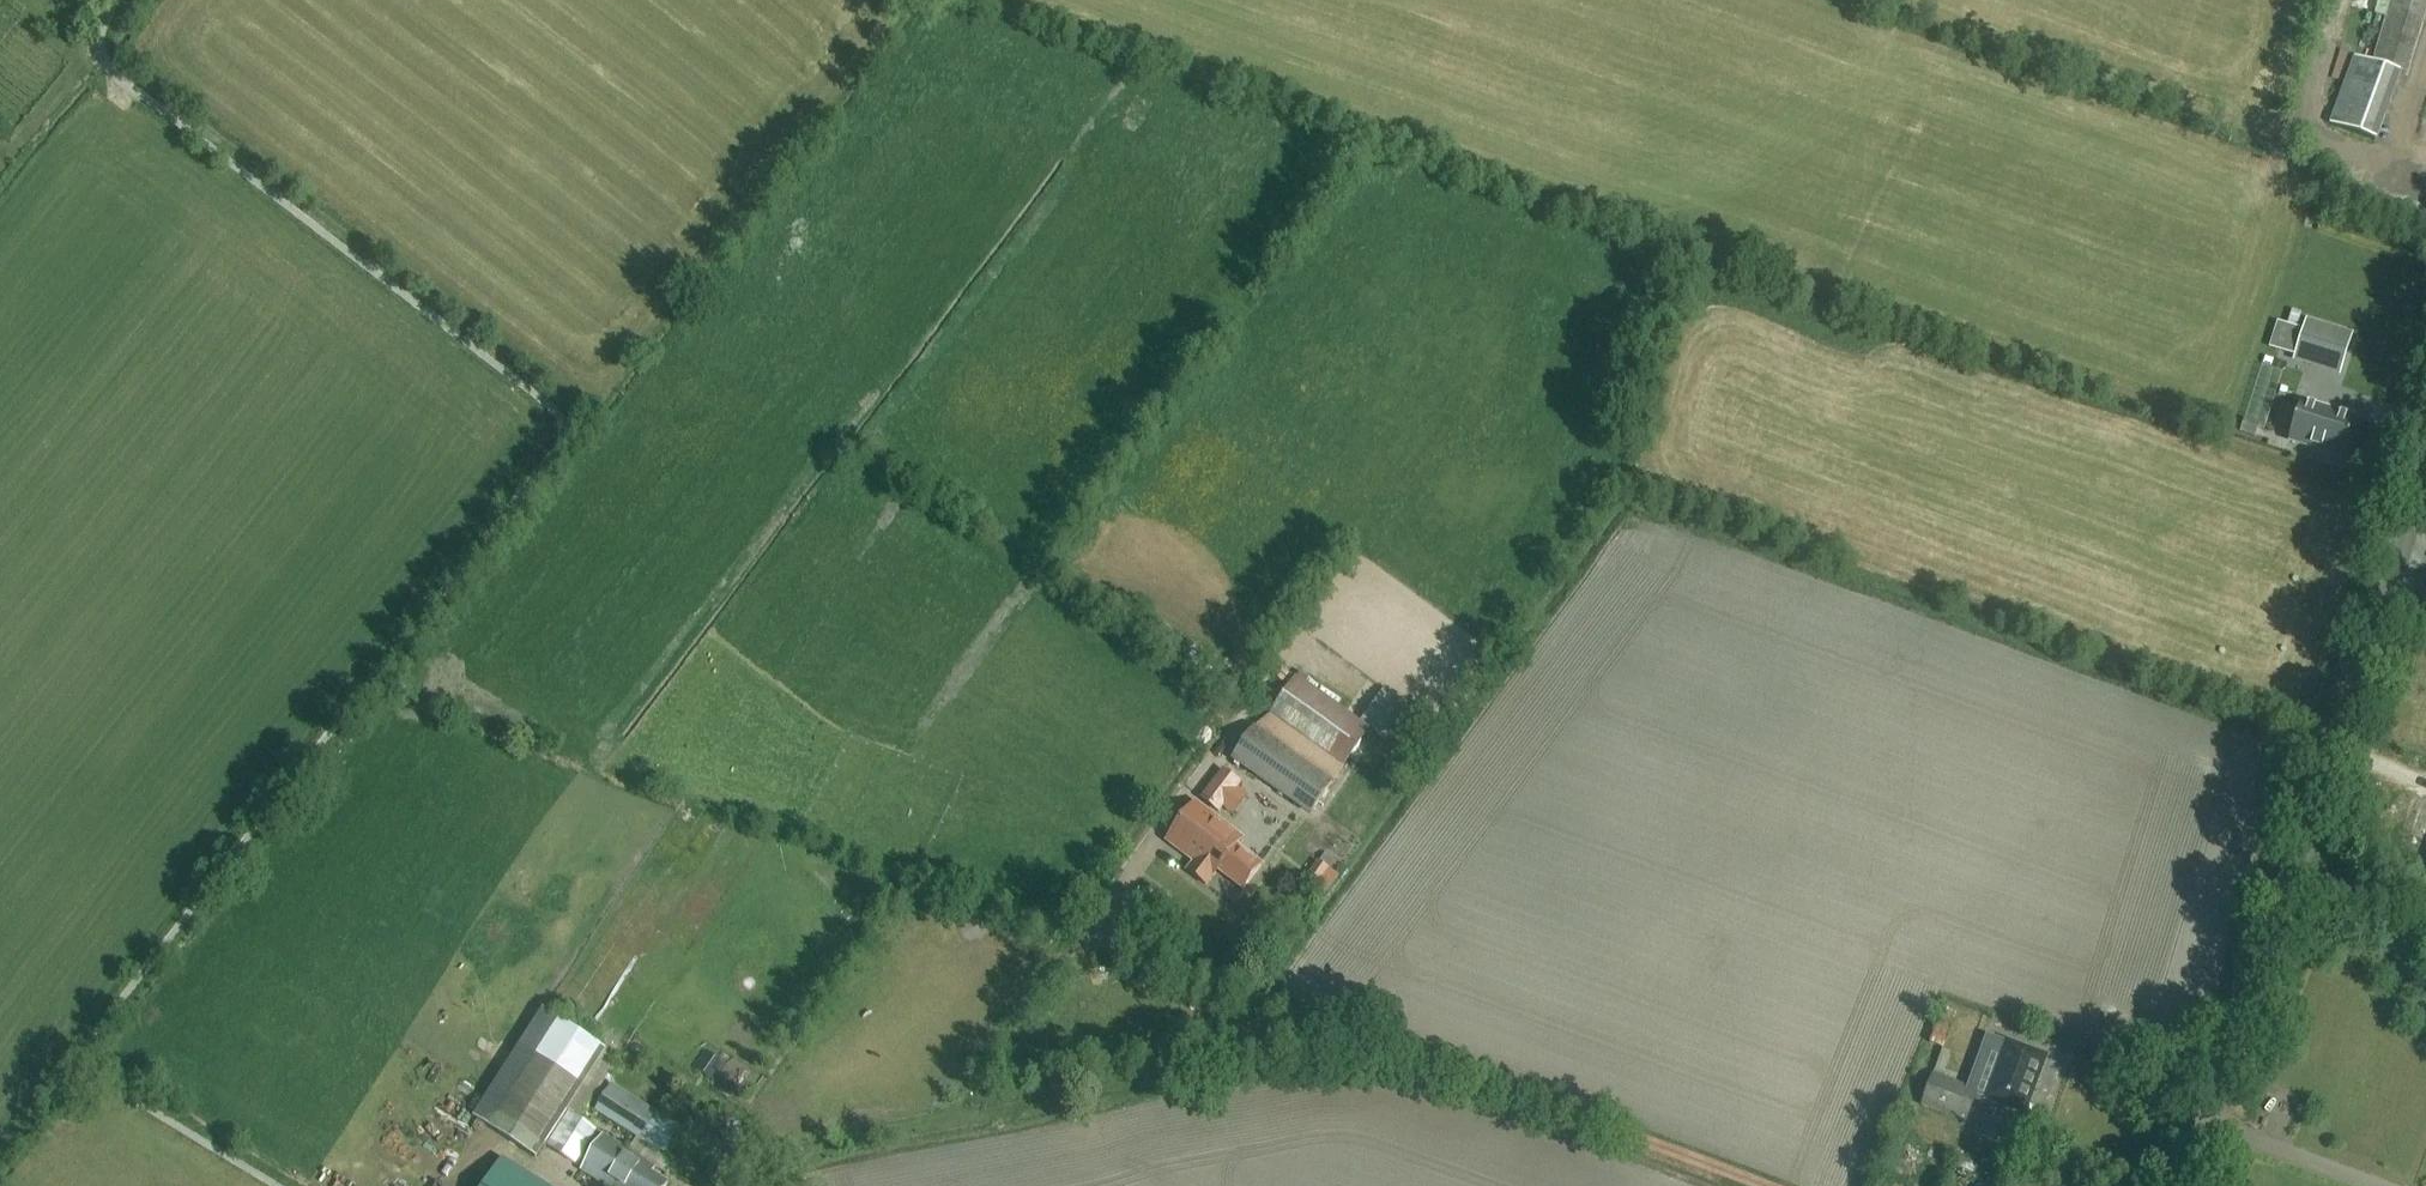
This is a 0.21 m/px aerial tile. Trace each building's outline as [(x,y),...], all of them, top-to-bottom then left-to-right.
[(2406,76),(2425,10),(2425,0),(2391,0),(2371,66),(2406,76)] [(2352,334),(2306,320),(2294,357),(2340,371),(2352,334)] [(2288,355),(2296,328),(2277,322),(2269,349),(2288,355)] [(2356,418),(2302,401),(2289,443),(2343,460),(2356,418)] [(1297,676),(1259,729),(1334,783),(1372,730),(1297,676)] [(1255,726),(1232,759),(1311,816),(1334,783),(1255,726)] [(1241,783),(1222,769),(1200,798),(1219,813),(1241,783)] [(1191,873),(1206,885),(1218,868),(1244,888),(1261,866),(1236,847),(1242,839),(1194,803),(1166,840),(1197,864),(1191,873)] [(1943,1048),(1957,1013),(1944,1008),(1930,1043),(1943,1048)] [(543,1009),(473,1117),(538,1158),(546,1146),(575,1165),(598,1130),(581,1119),(620,1058),(543,1009)] [(1933,1072),(1921,1105),(1968,1122),(1977,1097),(2024,1115),(2046,1056),(2007,1041),(1990,1086),(1970,1079),(1968,1084),(1933,1072)] [(595,1111),(664,1155),(681,1130),(612,1085),(595,1111)] [(668,1184),(648,1172),(652,1166),(606,1137),(584,1173),(605,1185),(667,1185),(668,1184)] [(485,1185),(548,1185),(503,1158),(485,1185)]
